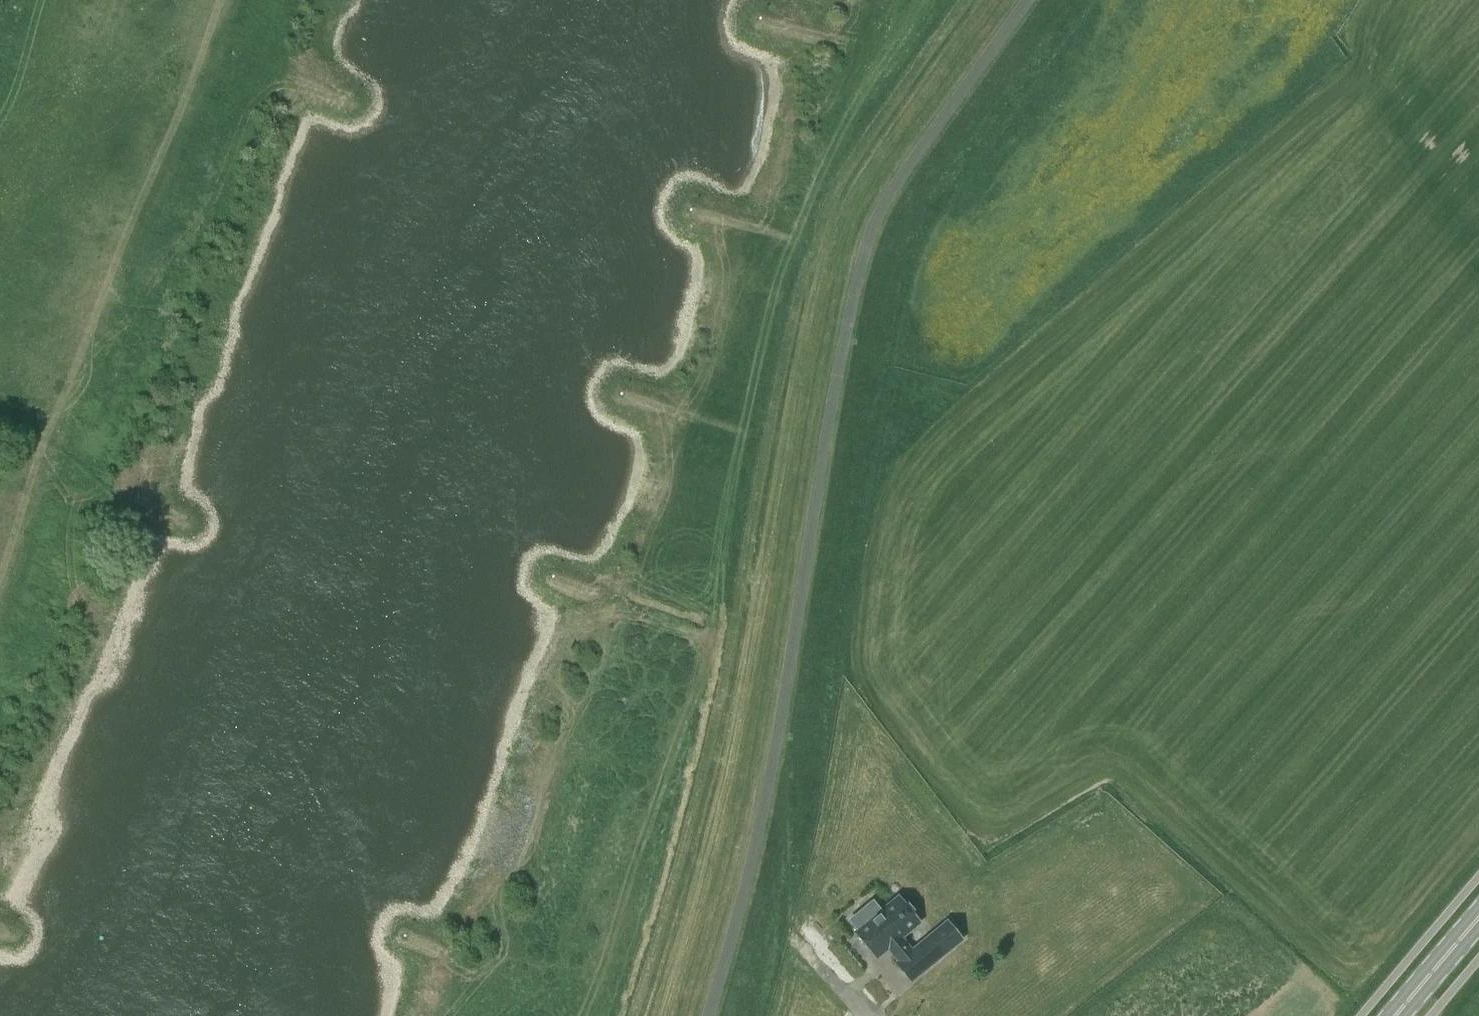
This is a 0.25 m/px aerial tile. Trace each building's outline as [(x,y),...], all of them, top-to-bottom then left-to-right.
[(907,904),(884,881),(843,921),(866,944),(878,932),(892,946),(888,949),(902,964),(922,945),(908,930),(901,936),(888,922),(907,904)] [(923,936),(940,958),(949,951),(932,929),(923,936)]
